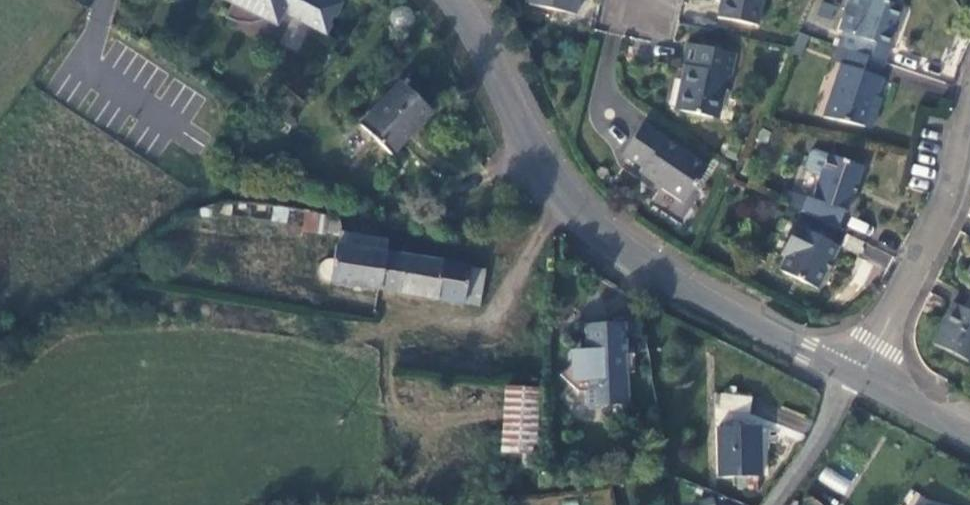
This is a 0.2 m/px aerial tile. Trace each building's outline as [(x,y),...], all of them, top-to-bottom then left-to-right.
[(224,4),(236,9),(229,24),(237,28),(248,29),(258,28),(263,28),(265,23),(278,29),(283,18),(326,37),(341,6),(329,0),(226,0),(224,4)] [(532,4),(575,14),(578,0),(533,0),(532,4)] [(695,1),(735,10),(737,0),(696,0),(695,1)] [(868,0),(852,0),(842,30),(857,35),(868,0)] [(883,60),(902,7),(884,0),(868,0),(857,35),(852,50),(883,60)] [(708,40),(666,30),(664,39),(662,54),(666,55),(658,98),(693,104),(700,64),(705,65),(708,40)] [(879,74),(883,60),(852,50),(846,66),(842,64),(825,117),(866,124),(883,76),(879,74)] [(412,96),(380,66),(338,111),(371,141),(412,96)] [(686,154),(622,110),(611,127),(602,139),(623,155),(619,161),(663,189),(686,154)] [(803,212),(838,230),(846,211),(851,212),(864,166),(829,156),(813,203),(808,200),(803,212)] [(319,232),(322,207),(310,203),(306,220),(306,230),(316,232),(319,232)] [(367,224),(322,207),(319,232),(364,240),(367,224)] [(833,243),(838,230),(803,212),(797,227),(802,229),(780,272),(819,291),(840,248),(833,243)] [(359,277),(364,240),(319,232),(316,232),(312,269),(359,277)] [(465,257),(433,251),(364,240),(359,277),(459,293),(465,257)] [(969,294),(961,310),(952,305),(933,345),(964,361),(969,350),(969,295),(969,294)] [(564,342),(557,342),(539,362),(557,378),(567,377),(568,392),(608,390),(606,358),(613,357),(612,339),(604,339),(602,308),(562,311),(564,342)] [(518,379),(485,377),(481,440),(514,442),(518,379)] [(781,406),(774,423),(805,436),(812,419),(781,406)] [(737,408),(700,409),(701,460),(741,459),(739,433),(752,432),(750,411),(737,408)] [(844,495),(852,481),(825,465),(817,479),(844,495)] [(650,479),(652,490),(667,488),(665,478),(650,479)]
